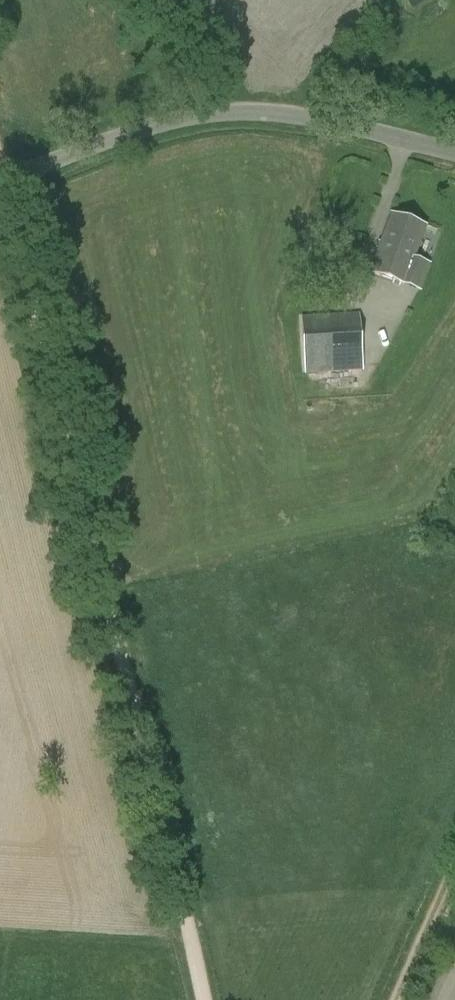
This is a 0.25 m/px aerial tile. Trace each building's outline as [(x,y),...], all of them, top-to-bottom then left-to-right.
[(404,284),(421,290),(430,263),(413,258),(425,227),(392,215),(371,273),(404,284)] [(358,313),(301,317),(305,373),(362,370),(358,313)]
